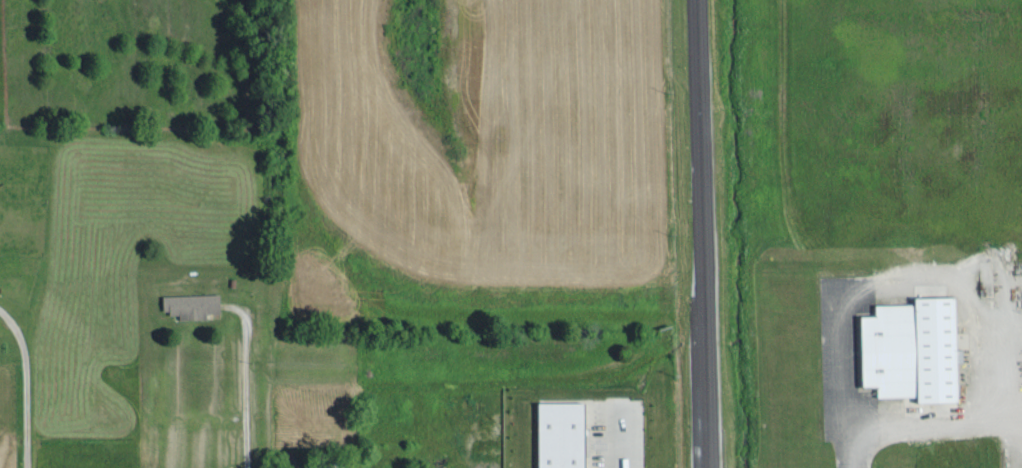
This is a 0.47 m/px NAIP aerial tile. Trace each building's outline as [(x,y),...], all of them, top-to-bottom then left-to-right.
[(180,317),(207,317),(207,311),(221,311),(221,292),(163,294),(163,311),(180,311),(180,317)] [(961,400),(959,295),(918,296),(918,302),(877,303),(877,313),(863,313),(864,385),(879,384),(879,395),(921,395),(921,401),(961,400)] [(587,400),(539,401),(540,467),(588,467),(587,400)]
